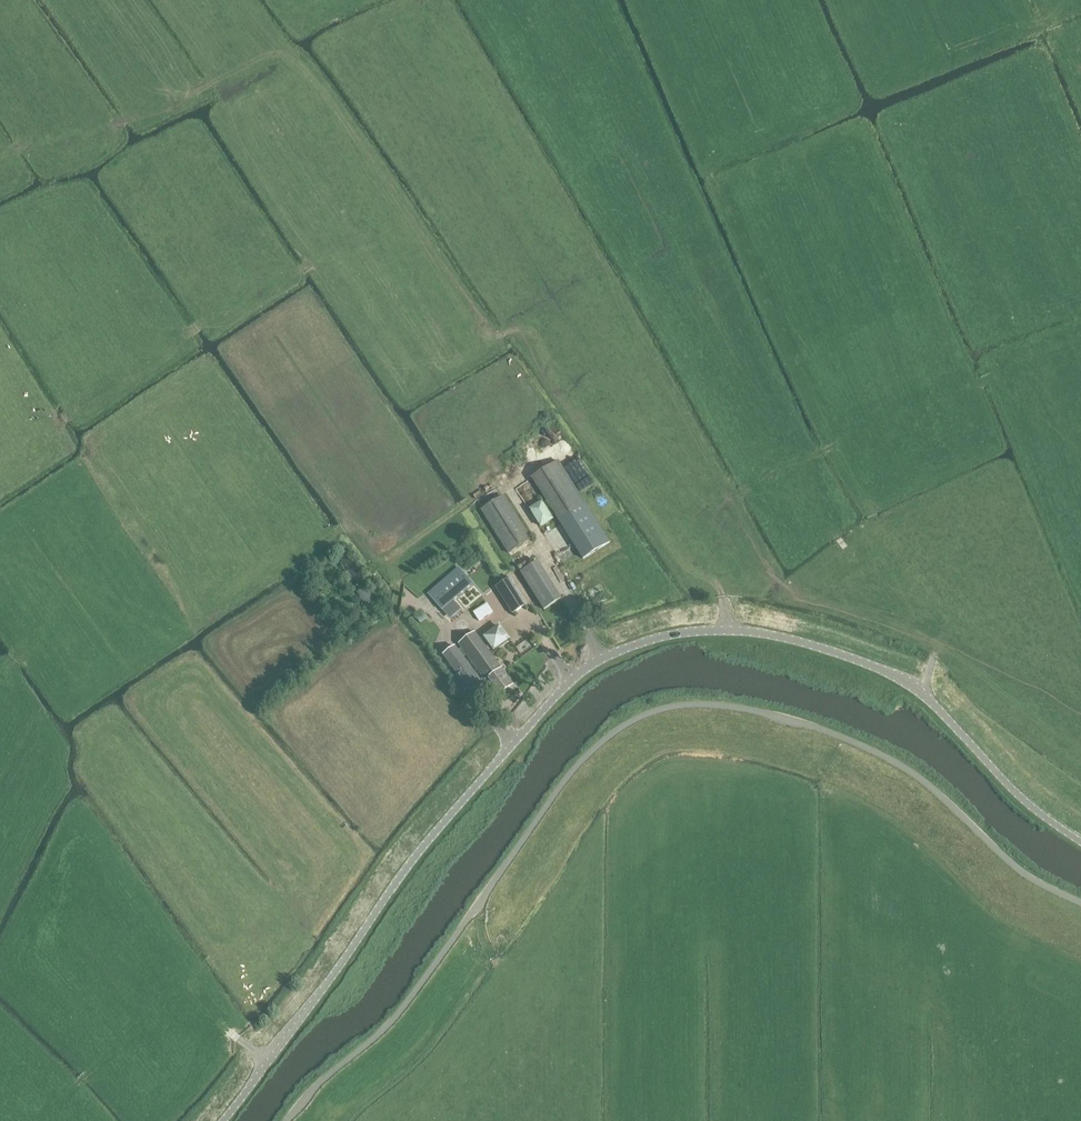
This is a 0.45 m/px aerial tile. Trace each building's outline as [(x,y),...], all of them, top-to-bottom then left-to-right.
[(558,461),(532,477),(560,522),(586,505),(558,461)] [(504,496),(482,510),(509,553),(531,539),(504,496)] [(531,507),(540,526),(554,519),(544,500),(531,507)] [(610,543),(587,506),(559,523),(583,560),(610,543)] [(348,556),(343,559),(359,584),(365,580),(348,556)] [(544,609),(563,598),(540,560),(521,571),(544,609)] [(442,611),(473,585),(458,568),(428,594),(442,611)] [(512,577),(496,587),(513,613),(529,603),(512,577)] [(367,586),(358,591),(368,606),(377,601),(367,586)] [(474,613),(479,622),(493,613),(487,604),(474,613)] [(495,650),(511,638),(501,624),(485,635),(495,650)] [(483,679),(481,681),(486,688),(489,686),(497,697),(513,685),(475,632),(458,644),(461,649),(483,679)] [(455,646),(443,656),(474,698),(486,689),(486,688),(481,681),(483,679),(461,649),(459,651),(455,646)]
